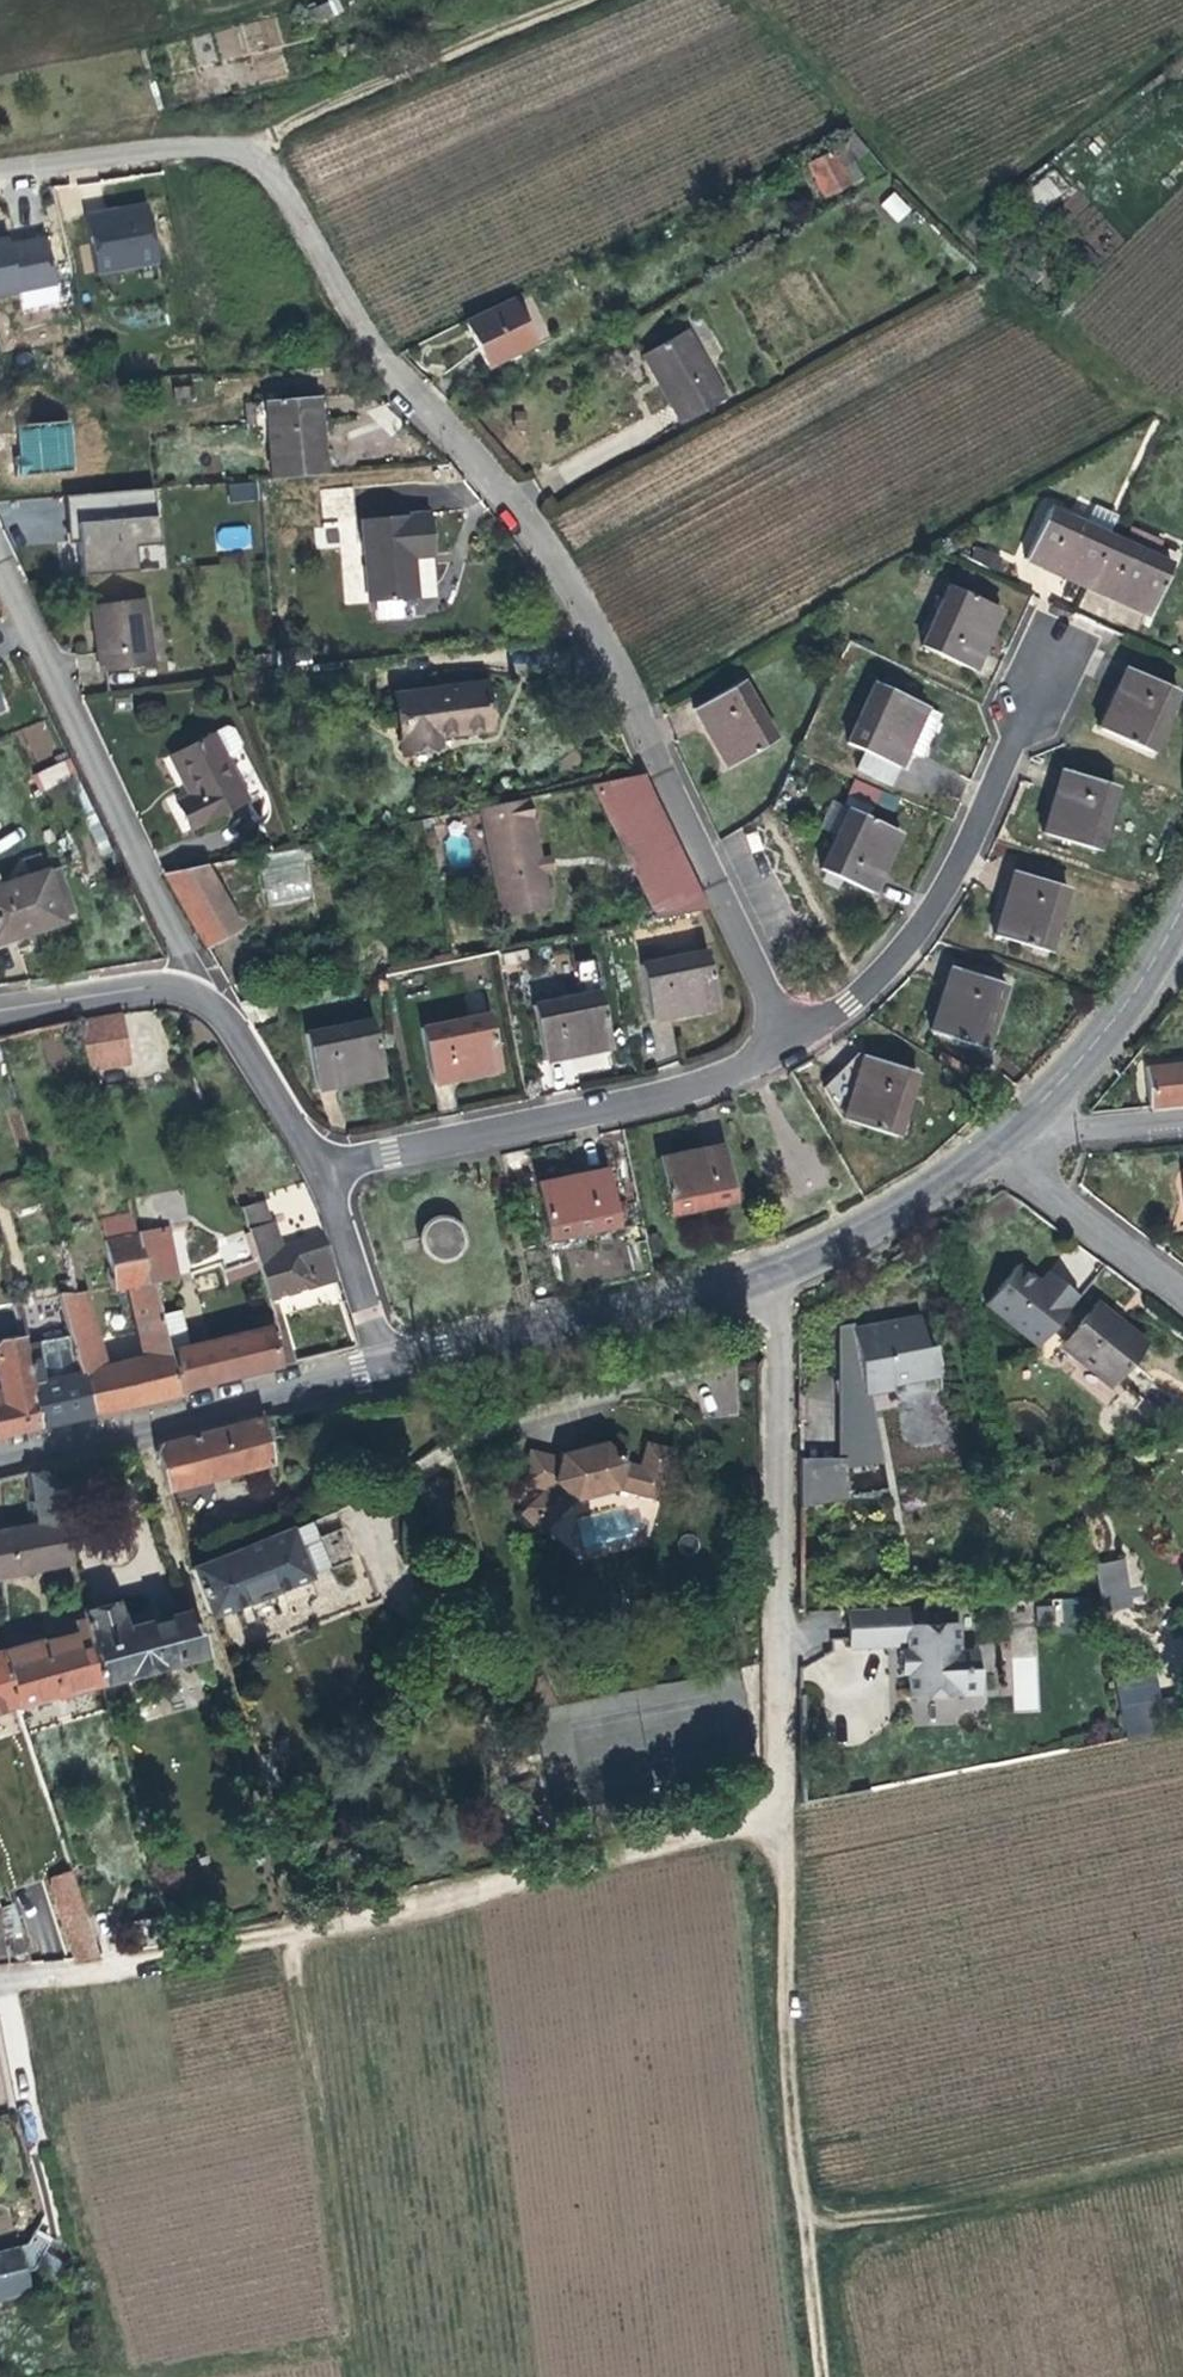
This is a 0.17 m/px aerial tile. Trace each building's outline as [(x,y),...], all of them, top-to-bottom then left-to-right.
[(276,20),(215,29),(219,55),(280,46),(276,20)] [(853,184),(836,151),(812,162),(829,196),(853,184)] [(1053,172),(1028,188),(1040,207),(1065,191),(1053,172)] [(894,190),(879,205),(897,223),(911,208),(894,190)] [(118,200),(82,206),(91,269),(155,260),(146,196),(118,200)] [(0,235),(0,292),(54,280),(43,234),(16,240),(2,243),(0,235)] [(556,338),(532,291),(482,317),(496,344),(506,363),(556,338)] [(688,420),(731,396),(694,328),(647,354),(661,380),(665,378),(674,396),(688,420)] [(273,476),(328,471),(325,438),(321,392),(267,397),(273,476)] [(72,422),(17,424),(19,472),(74,470),(72,422)] [(230,502),(257,500),(256,482),(229,484),(230,502)] [(78,550),(79,565),(135,561),(132,536),(155,534),(154,507),(151,507),(150,484),(66,490),(67,509),(74,508),(75,513),(78,550)] [(314,528),(317,541),(359,534),(350,484),(318,490),(324,526),(314,528)] [(1098,581),(1121,534),(1084,515),(1065,504),(1038,555),(1050,561),(1055,564),(1058,560),(1098,581)] [(1131,515),(1110,504),(1103,518),(1087,510),(1084,515),(1121,534),(1131,515)] [(367,516),(371,562),(418,556),(426,555),(438,554),(435,511),(367,516)] [(1166,558),(1174,543),(1146,527),(1137,543),(1166,558)] [(1137,543),(1121,534),(1098,581),(1095,587),(1107,593),(1114,597),(1117,590),(1159,612),(1182,567),(1166,558),(1137,543)] [(418,556),(371,562),(374,598),(422,594),(418,556)] [(989,631),(1004,601),(957,577),(928,636),(980,664),(990,643),(984,640),(989,631)] [(105,673),(156,666),(147,601),(97,608),(102,651),(105,673)] [(882,673),(878,671),(849,729),(899,756),(908,739),(924,747),(928,738),(944,706),(917,692),(882,673)] [(1152,755),(1182,698),(1130,671),(1122,687),(1128,691),(1124,699),(1107,732),(1152,755)] [(779,735),(744,678),(697,705),(707,722),(711,720),(719,733),(736,760),(779,735)] [(471,730),(497,726),(490,679),(400,692),(410,748),(446,743),(445,734),(471,730)] [(229,733),(221,730),(165,756),(178,782),(184,796),(169,804),(183,832),(241,805),(220,759),(233,753),(235,745),(229,733)] [(68,754),(31,771),(37,789),(76,772),(68,754)] [(1095,848),(1117,786),(1064,766),(1057,784),(1061,785),(1056,798),(1045,831),(1095,848)] [(643,780),(640,771),(594,781),(623,850),(638,887),(651,918),(701,907),(687,875),(677,872),(671,856),(666,846),(671,841),(643,780)] [(623,850),(594,781),(580,784),(609,853),(623,850)] [(880,850),(894,820),(849,798),(818,856),(870,883),(880,865),(874,862),(880,850)] [(500,901),(549,891),(533,819),(484,827),(500,901)] [(302,851),(258,858),(269,905),(313,900),(302,851)] [(1059,887),(1006,868),(1000,887),(1005,889),(1001,903),(991,933),(1039,949),(1059,887)] [(208,949),(235,932),(198,871),(165,879),(208,949)] [(73,925),(54,873),(3,887),(0,888),(0,936),(17,931),(19,939),(73,925)] [(636,921),(651,918),(638,887),(624,891),(636,921)] [(554,915),(549,891),(500,901),(505,925),(554,915)] [(17,931),(0,936),(0,944),(1,944),(19,939),(17,931)] [(687,1009),(722,1000),(708,946),(646,961),(660,1016),(687,1009)] [(998,983),(943,962),(936,981),(943,983),(937,1001),(927,1028),(975,1047),(998,983)] [(616,1040),(604,990),(537,1006),(551,1063),(559,1061),(570,1058),(569,1052),(616,1040)] [(93,1071),(135,1060),(125,1012),(78,1022),(93,1071)] [(474,1071),(500,1064),(488,1015),(425,1030),(439,1088),(460,1083),(458,1075),(474,1071)] [(674,1057),(672,1022),(653,1023),(655,1058),(674,1057)] [(360,1078),(384,1072),(372,1023),(306,1039),(320,1094),(341,1090),(339,1083),(360,1078)] [(838,1055),(825,1061),(847,1108),(864,1063),(858,1061),(863,1044),(864,1043),(838,1055)] [(864,1043),(863,1044),(858,1061),(864,1063),(847,1108),(896,1126),(919,1063),(864,1043)] [(1145,1066),(1149,1109),(1182,1105),(1182,1062),(1145,1066)] [(735,1197),(722,1140),(701,1145),(703,1151),(679,1157),(656,1162),(670,1213),(735,1197)] [(547,1240),(612,1224),(598,1168),(579,1173),(581,1179),(562,1183),(534,1189),(547,1240)] [(252,1188),(234,1194),(260,1264),(272,1294),(274,1299),(307,1288),(340,1277),(319,1210),(274,1226),(267,1209),(261,1212),(252,1188)] [(466,1228),(457,1219),(447,1216),(435,1220),(428,1228),(425,1237),(428,1248),(436,1255),(444,1257),(450,1258),(457,1256),(461,1253),(466,1248),(468,1243),(468,1236),(466,1228)] [(118,1290),(132,1287),(154,1283),(143,1241),(141,1234),(107,1241),(118,1290)] [(143,1241),(154,1283),(180,1277),(168,1235),(143,1241)] [(272,1294),(260,1264),(229,1273),(226,1264),(198,1272),(212,1314),(272,1294)] [(1054,1282),(1042,1298),(1008,1271),(977,1311),(1031,1354),(1035,1353),(1076,1299),(1060,1287),(1054,1282)] [(165,1326),(154,1283),(132,1287),(143,1331),(165,1326)] [(87,1295),(64,1299),(83,1373),(95,1419),(136,1410),(183,1400),(181,1393),(171,1351),(165,1326),(143,1331),(149,1357),(106,1367),(87,1295)] [(29,1367),(49,1362),(36,1303),(18,1306),(24,1337),(29,1367)] [(843,1371),(843,1433),(843,1452),(882,1444),(873,1398),(901,1393),(898,1375),(943,1366),(939,1344),(929,1344),(924,1316),(863,1329),(862,1324),(843,1327),(843,1371)] [(1120,1340),(1090,1317),(1048,1369),(1071,1387),(1078,1378),(1118,1408),(1152,1365),(1120,1340)] [(285,1367),(277,1333),(275,1328),(171,1351),(181,1393),(218,1384),(285,1369),(285,1367)] [(291,1330),(277,1333),(285,1367),(299,1363),(291,1330)] [(2,1395),(0,1396),(0,1438),(17,1433),(41,1427),(33,1385),(29,1367),(24,1337),(0,1341),(0,1386),(2,1395)] [(41,1427),(41,1430),(67,1425),(95,1419),(83,1373),(33,1385),(41,1427)] [(1118,1408),(1078,1378),(1071,1387),(1110,1417),(1118,1408)] [(168,1494),(271,1464),(263,1421),(222,1432),(163,1447),(160,1453),(159,1458),(168,1494)] [(843,1502),(843,1452),(843,1433),(801,1433),(802,1510),(843,1502)] [(670,1445),(639,1441),(639,1443),(634,1464),(619,1462),(608,1456),(592,1446),(553,1465),(521,1460),(516,1495),(543,1498),(527,1519),(554,1537),(574,1513),(578,1496),(601,1484),(616,1491),(659,1496),(670,1445)] [(634,1464),(639,1443),(627,1444),(615,1450),(608,1456),(619,1462),(634,1464)] [(70,1566),(53,1477),(28,1477),(38,1524),(15,1528),(0,1532),(0,1578),(70,1566)] [(211,1621),(306,1577),(289,1526),(192,1569),(211,1621)] [(1096,1598),(1119,1593),(1108,1560),(1090,1564),(1096,1598)] [(1124,1609),(1119,1593),(1096,1598),(1098,1613),(1124,1609)] [(1080,1597),(1053,1600),(1056,1626),(1082,1624),(1080,1597)] [(82,1612),(88,1631),(102,1683),(205,1655),(190,1614),(147,1624),(122,1629),(114,1604),(82,1612)] [(944,1624),(891,1625),(890,1607),(833,1610),(835,1651),(892,1649),(893,1651),(884,1654),(885,1663),(886,1673),(894,1673),(895,1700),(965,1698),(963,1668),(946,1668),(945,1647),(944,1624)] [(0,1653),(0,1661),(16,1706),(102,1683),(88,1631),(0,1653)] [(946,1668),(963,1668),(963,1646),(945,1647),(946,1668)] [(16,1706),(0,1661),(0,1710),(16,1706)] [(1155,1738),(1149,1712),(1116,1719),(1120,1745),(1155,1738)] [(68,1965),(98,1958),(76,1869),(46,1877),(68,1965)] [(31,2243),(24,2255),(13,2258),(0,2261),(0,2306),(24,2300),(20,2283),(36,2279),(50,2254),(31,2243)]
